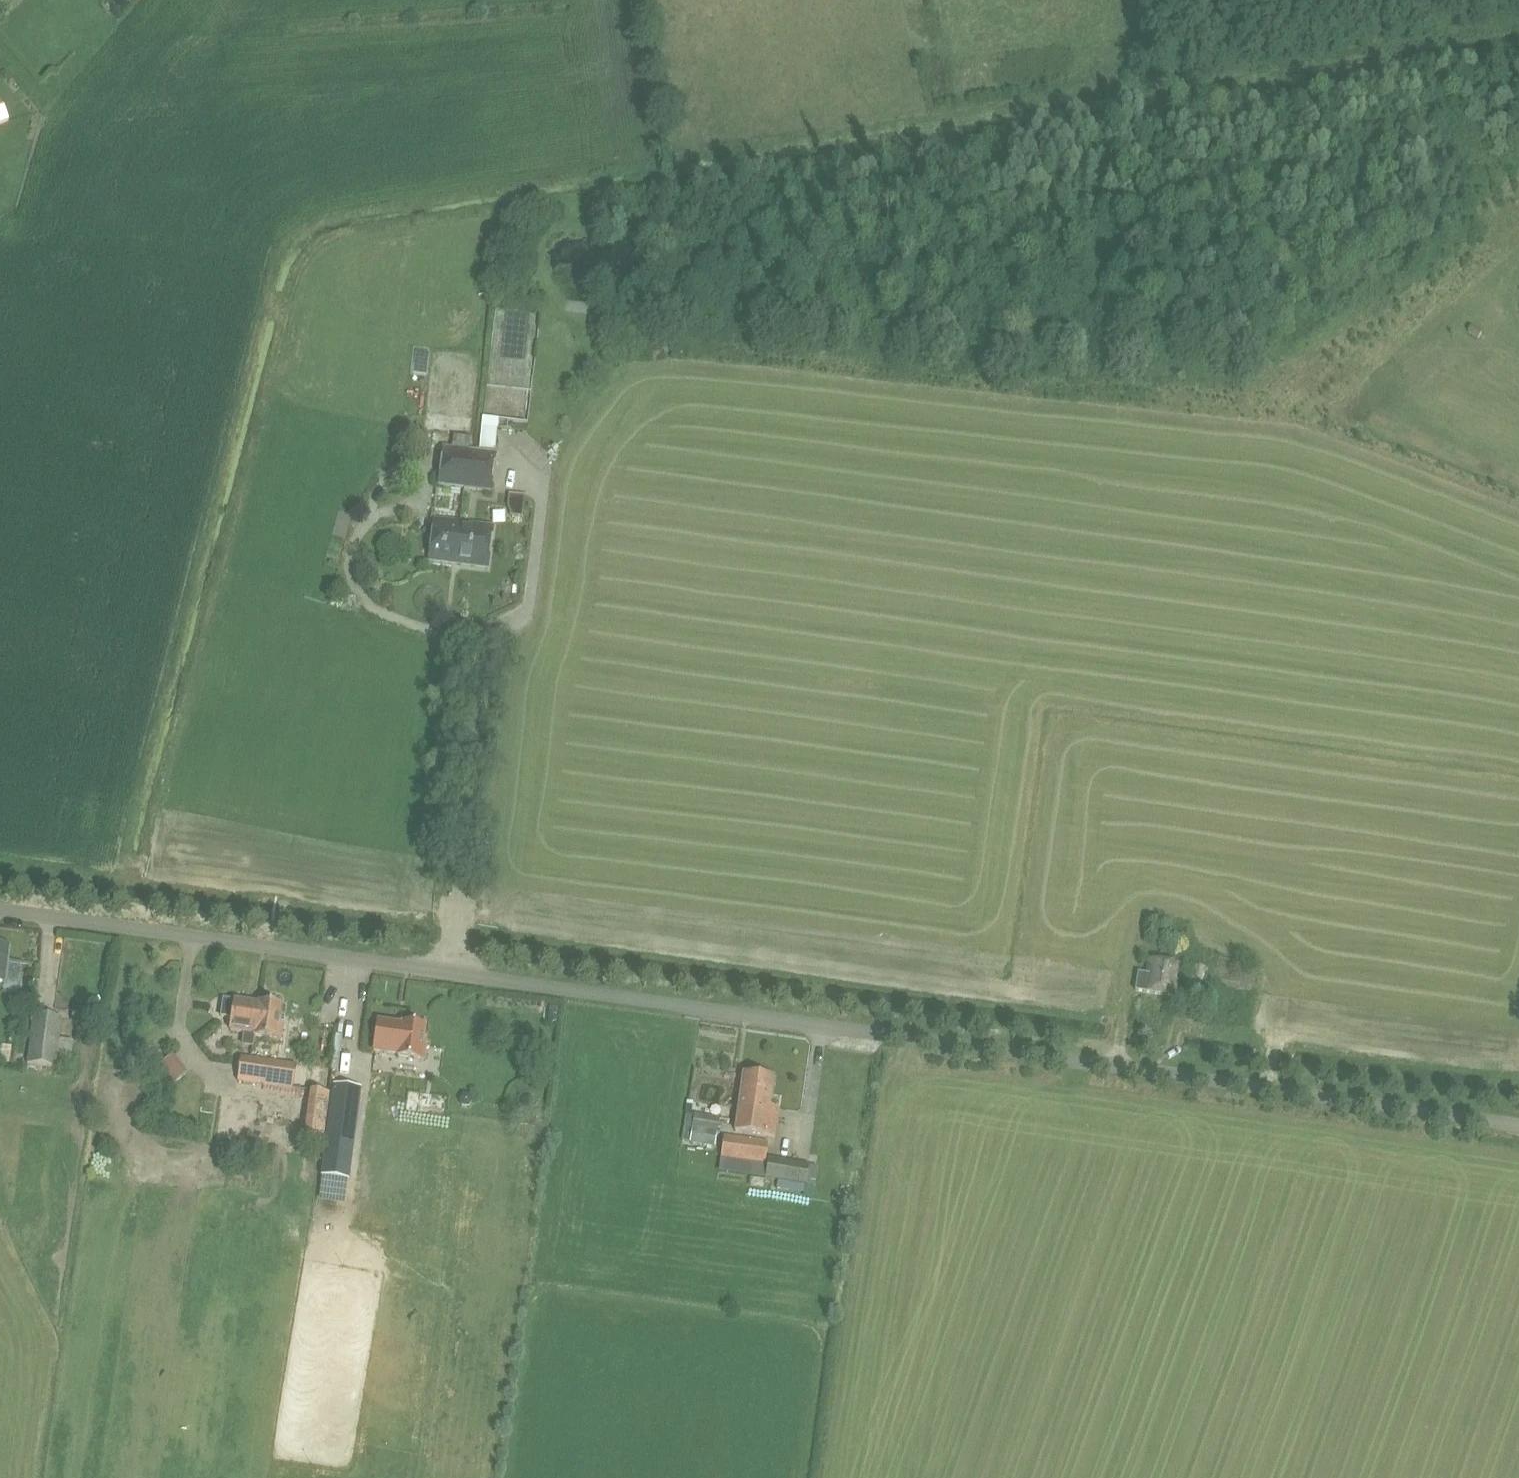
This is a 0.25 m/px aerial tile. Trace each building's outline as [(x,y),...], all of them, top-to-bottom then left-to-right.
[(8,121),(0,103),(0,125),(8,121)] [(484,449),(502,450),(505,417),(487,416),(484,449)] [(465,487),(470,449),(469,449),(470,441),(453,439),(452,447),(445,446),(440,484),(465,487)] [(496,453),(470,449),(465,487),(491,491),(496,453)] [(456,564),(461,522),(436,519),(431,561),(456,564)] [(487,525),(461,522),(456,564),(481,567),(487,525)] [(0,945),(0,981),(3,982),(5,968),(7,968),(10,946),(0,945)] [(1180,965),(1148,961),(1146,976),(1138,975),(1135,992),(1175,998),(1180,965)] [(235,1001),(224,999),(222,1017),(233,1018),(231,1031),(245,1033),(244,1044),(254,1046),(255,1036),(255,1034),(256,1034),(260,1003),(259,1003),(236,1000),(235,1001)] [(259,1001),(259,1003),(260,1003),(256,1034),(255,1034),(255,1036),(282,1039),(284,1025),(280,1024),(283,1004),(259,1001)] [(89,1008),(74,1006),(72,1021),(87,1023),(89,1008)] [(63,1019),(34,1015),(28,1065),(57,1068),(59,1054),(72,1056),(74,1041),(60,1039),(63,1019)] [(424,1045),(427,1025),(403,1021),(403,1023),(379,1020),(375,1051),(398,1054),(398,1056),(425,1060),(427,1046),(424,1045)] [(241,1057),(237,1080),(292,1089),(296,1065),(241,1057)] [(773,1079),(743,1074),(738,1112),(742,1112),(741,1116),(738,1116),(735,1132),(775,1138),(779,1109),(769,1107),(773,1079)] [(361,1086),(333,1083),(321,1173),(349,1176),(361,1086)] [(324,1143),(330,1096),(330,1092),(311,1090),(305,1139),(324,1143)] [(410,1107),(442,1108),(441,1130),(451,1130),(453,1095),(410,1094),(410,1107)] [(715,1146),(720,1118),(694,1114),(689,1142),(715,1146)] [(725,1137),(722,1157),(720,1171),(766,1178),(806,1184),(809,1165),(766,1159),(768,1143),(725,1137)]
